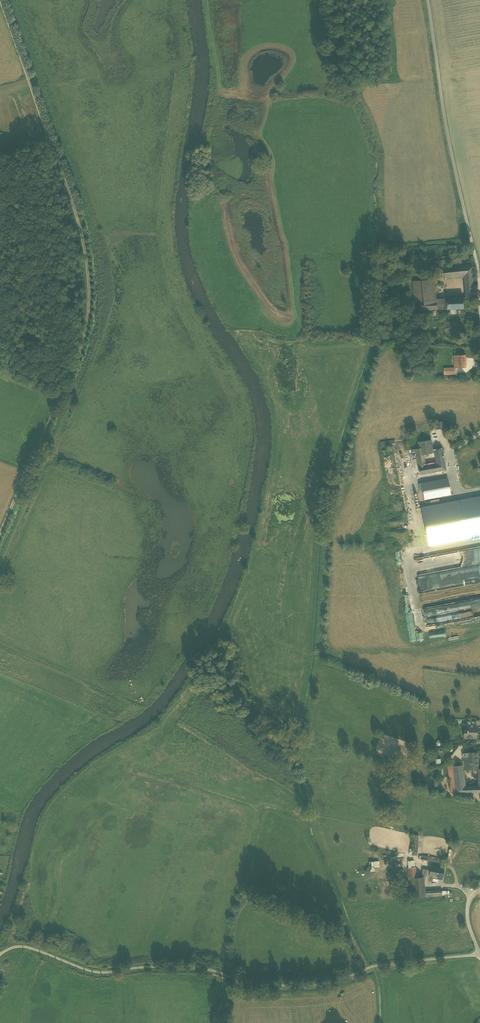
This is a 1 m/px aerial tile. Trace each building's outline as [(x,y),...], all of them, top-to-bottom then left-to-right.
[(465,290),(465,298),(474,297),(473,290),(473,285),(471,264),(462,265),(451,266),(438,268),(438,277),(447,276),(448,279),(464,277),(465,286),(465,290)] [(446,298),(436,299),(434,279),(413,281),(415,302),(419,302),(420,310),(437,310),(447,309),(446,298)] [(446,298),(447,309),(450,309),(456,309),(463,309),(463,297),(446,298)] [(466,367),(465,355),(454,355),(454,368),(466,367)] [(419,448),(421,455),(424,454),(433,453),(433,450),(431,440),(418,442),(419,448)] [(446,470),(444,457),(435,459),(436,463),(438,472),(446,470)] [(420,475),(438,472),(436,463),(426,464),(423,465),(418,466),(420,475)] [(422,489),(424,499),(451,494),(448,478),(421,483),(422,489)] [(457,501),(464,537),(479,534),(479,497),(457,501)] [(422,508),(429,544),(464,537),(457,501),(440,505),(431,506),(422,508)] [(467,734),(467,738),(476,738),(477,727),(473,727),(473,725),(467,725),(467,730),(464,730),(464,734),(467,734)] [(476,725),(473,725),(473,727),(477,727),(476,738),(467,738),(477,738),(477,726),(476,726),(476,725)] [(403,746),(404,741),(382,734),(378,745),(382,746),(388,748),(390,742),(403,746)] [(464,756),(465,770),(478,770),(478,768),(478,752),(466,752),(466,756),(464,756)] [(479,779),(479,787),(466,787),(464,771),(463,771),(462,765),(452,766),(453,772),(455,793),(479,792),(479,779)] [(438,879),(442,880),(445,867),(431,865),(430,870),(429,877),(433,878),(438,879)] [(407,867),(408,878),(416,877),(415,867),(408,867),(407,867)] [(423,877),(416,877),(408,878),(410,898),(425,896),(425,891),(423,877)]
